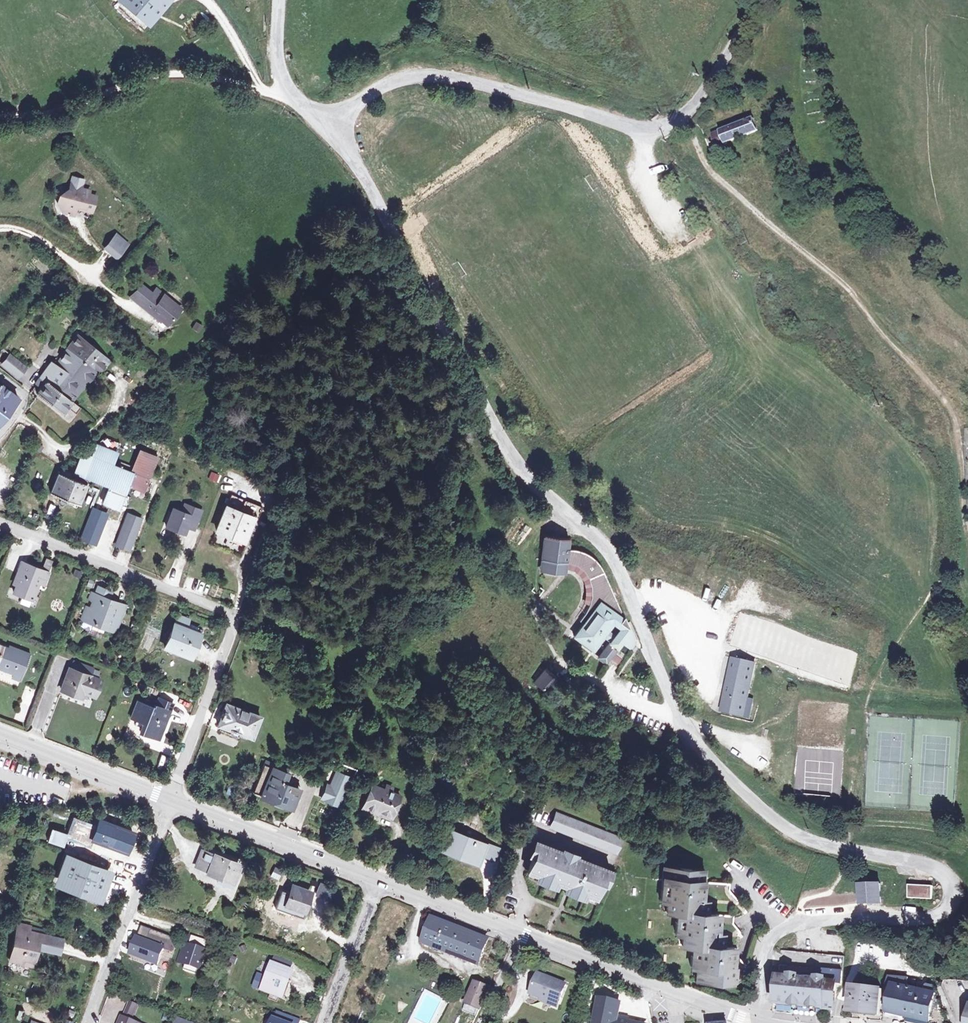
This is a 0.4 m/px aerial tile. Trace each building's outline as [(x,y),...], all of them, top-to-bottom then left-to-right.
[(159,0),(129,0),(123,7),(146,27),(164,5),(159,0)] [(750,118),(714,139),(719,148),(755,127),(750,118)] [(80,178),(71,176),(68,189),(58,194),(64,204),(62,212),(72,214),(74,206),(90,210),(93,195),(86,193),(87,189),(78,187),(80,178)] [(125,244),(114,233),(102,247),(113,257),(125,244)] [(135,298),(147,307),(160,317),(161,316),(172,325),(185,308),(160,289),(156,295),(145,286),(135,298)] [(66,348),(96,369),(106,356),(75,333),(66,348)] [(65,388),(76,396),(96,369),(66,348),(54,366),(49,363),(43,372),(35,384),(40,387),(45,381),(60,392),(62,393),(65,388)] [(6,355),(0,363),(0,365),(16,377),(23,367),(6,355)] [(62,393),(60,392),(45,381),(40,387),(36,394),(50,405),(62,415),(67,407),(76,413),(81,406),(72,400),(76,396),(65,388),(62,393)] [(18,399),(0,386),(0,422),(18,399)] [(90,480),(104,486),(111,467),(116,455),(98,447),(92,459),(86,457),(80,461),(74,475),(72,480),(87,487),(90,480)] [(109,488),(103,504),(118,510),(127,488),(143,494),(156,461),(140,454),(134,470),(133,470),(135,471),(128,487),(114,481),(111,488),(110,487),(109,488)] [(117,469),(111,467),(104,486),(109,488),(110,487),(111,488),(114,481),(128,487),(135,471),(133,470),(134,470),(120,464),(117,469)] [(74,475),(69,473),(67,478),(59,474),(51,493),(78,506),(87,487),(72,480),(74,475)] [(260,513),(229,500),(224,512),(214,535),(225,539),(226,534),(243,541),(250,523),(255,525),(260,513)] [(200,515),(183,508),(180,515),(172,512),(164,530),(183,538),(186,529),(193,532),(200,515)] [(107,515),(94,510),(82,541),(95,546),(107,515)] [(129,552),(141,521),(128,516),(116,547),(129,552)] [(567,539),(542,537),(539,561),(545,561),(544,572),(557,573),(558,568),(558,563),(569,564),(574,566),(577,567),(582,571),(586,577),(588,582),(589,585),(590,595),(589,598),(588,601),(587,604),(585,610),(584,612),(583,613),(578,621),(582,624),(573,637),(592,651),(603,636),(607,631),(612,625),(616,628),(612,634),(608,641),(606,643),(615,649),(620,643),(628,649),(630,646),(631,642),(630,633),(614,597),(600,567),(597,563),(593,560),(584,554),(575,551),(566,550),(567,539)] [(569,564),(558,563),(558,568),(568,569),(574,571),(578,575),(582,581),(584,586),(584,598),(583,602),(580,610),(584,612),(585,610),(587,604),(588,601),(589,598),(590,595),(589,585),(588,582),(586,577),(582,571),(577,567),(574,566),(569,564)] [(41,572),(25,565),(21,577),(16,575),(12,585),(15,587),(12,594),(22,598),(23,594),(31,597),(36,584),(41,572)] [(47,574),(41,572),(36,584),(42,587),(47,574)] [(98,591),(95,597),(109,603),(112,596),(98,591)] [(88,609),(83,622),(99,628),(114,635),(124,609),(109,603),(95,597),(93,597),(90,604),(93,605),(91,610),(88,609)] [(742,612),(730,644),(839,683),(843,673),(849,676),(857,655),(819,641),(819,640),(742,612)] [(174,629),(164,651),(190,662),(199,638),(186,633),(189,624),(179,619),(175,629),(174,629)] [(607,631),(603,636),(608,641),(612,634),(607,631)] [(615,649),(606,643),(596,657),(606,663),(615,649)] [(0,646),(0,669),(22,678),(30,656),(13,649),(12,651),(0,646)] [(754,663),(733,658),(728,681),(749,686),(754,663)] [(62,692),(79,699),(81,693),(84,695),(94,699),(100,683),(90,679),(93,671),(75,663),(71,672),(70,671),(62,692)] [(559,681),(545,670),(535,683),(549,694),(559,681)] [(749,686),(728,681),(723,701),(728,702),(725,711),(745,716),(749,699),(747,698),(749,686)] [(159,732),(162,733),(172,706),(158,701),(155,709),(153,708),(152,711),(136,705),(130,721),(143,726),(139,736),(155,742),(159,732)] [(259,717),(225,703),(217,725),(221,726),(219,730),(238,738),(239,733),(251,738),(259,717)] [(289,770),(265,761),(252,792),(292,806),(299,790),(283,785),(289,770)] [(349,775),(335,769),(329,783),(325,782),(318,799),(335,807),(349,775)] [(382,789),(372,785),(363,806),(391,816),(399,795),(389,791),(390,787),(384,784),(382,789)] [(619,837),(553,813),(548,827),(614,851),(619,837)] [(71,830),(89,830),(90,815),(72,814),(71,830)] [(451,832),(446,844),(444,850),(475,863),(478,856),(479,853),(495,860),(500,849),(484,842),(483,845),(451,832)] [(605,868),(537,843),(526,872),(594,897),(605,868)] [(211,867),(209,872),(232,881),(239,865),(203,851),(199,862),(211,867)] [(116,872),(68,855),(56,887),(105,905),(116,872)] [(196,867),(209,872),(211,867),(199,862),(196,867)] [(282,868),(273,866),(269,877),(279,880),(282,868)] [(676,913),(734,918),(735,902),(730,894),(731,887),(697,884),(697,873),(663,871),(662,889),(661,900),(666,901),(666,912),(676,913)] [(333,886),(319,880),(314,892),(328,898),(333,886)] [(879,884),(858,885),(859,903),(880,902),(879,884)] [(931,886),(907,884),(907,897),(931,899),(931,886)] [(309,892),(292,886),(283,909),(296,916),(300,914),(309,892)] [(734,926),(734,918),(676,913),(676,923),(675,935),(681,935),(680,946),(691,947),(690,956),(690,967),(701,968),(702,979),(740,982),(741,966),(736,957),(738,934),(734,926)] [(478,965),(487,941),(433,919),(424,943),(478,965)] [(33,967),(34,961),(37,949),(39,943),(41,944),(43,936),(45,932),(31,928),(18,925),(10,959),(23,963),(22,964),(33,967)] [(39,943),(37,949),(59,955),(62,941),(43,936),(41,944),(39,943)] [(205,952),(195,947),(189,964),(199,968),(205,952)] [(842,984),(844,970),(846,957),(842,957),(785,950),(778,1000),(833,1007),(836,984),(839,984),(842,984)] [(275,959),(273,966),(290,973),(293,965),(275,959)] [(272,995),(273,992),(282,995),(290,973),(273,966),(263,991),(272,995)] [(565,984),(537,973),(529,993),(549,1001),(548,1003),(556,1006),(565,984)] [(256,975),(252,988),(257,989),(262,977),(256,975)] [(907,980),(890,976),(889,983),(895,985),(886,1012),(930,1022),(935,994),(933,993),(935,987),(934,986),(926,985),(925,989),(920,988),(919,990),(906,987),(907,980)] [(879,986),(846,982),(843,1010),(876,1014),(879,986)] [(480,1010),(489,989),(474,983),(465,1004),(480,1010)] [(619,1005),(599,1000),(594,1022),(615,1022),(619,1005)] [(133,1018),(138,1006),(130,1003),(126,1015),(133,1018)] [(270,1014),(267,1022),(294,1022),(270,1014)]
